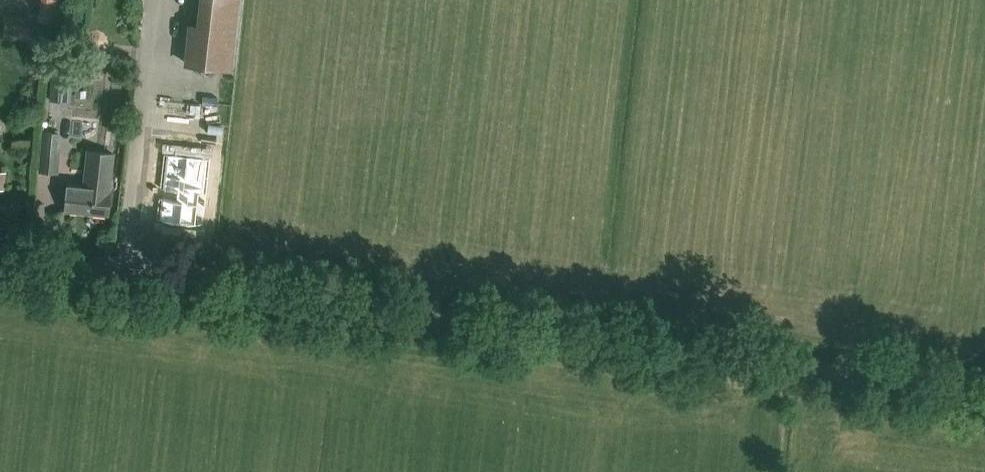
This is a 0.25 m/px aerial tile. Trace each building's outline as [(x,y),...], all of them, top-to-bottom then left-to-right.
[(38,20),(66,24),(69,0),(41,0),(38,20)] [(198,19),(189,18),(185,54),(233,59),(239,0),(200,0),(198,19)] [(37,24),(5,21),(3,39),(26,41),(26,44),(35,45),(37,24)] [(72,72),(51,71),(49,98),(70,100),(72,72)] [(207,106),(207,93),(192,93),(192,106),(207,106)] [(59,131),(42,130),(39,171),(59,173),(61,153),(57,153),(59,131)] [(109,215),(115,151),(86,149),(82,186),(68,185),(65,210),(109,215)] [(164,154),(156,222),(204,227),(212,160),(164,154)]
